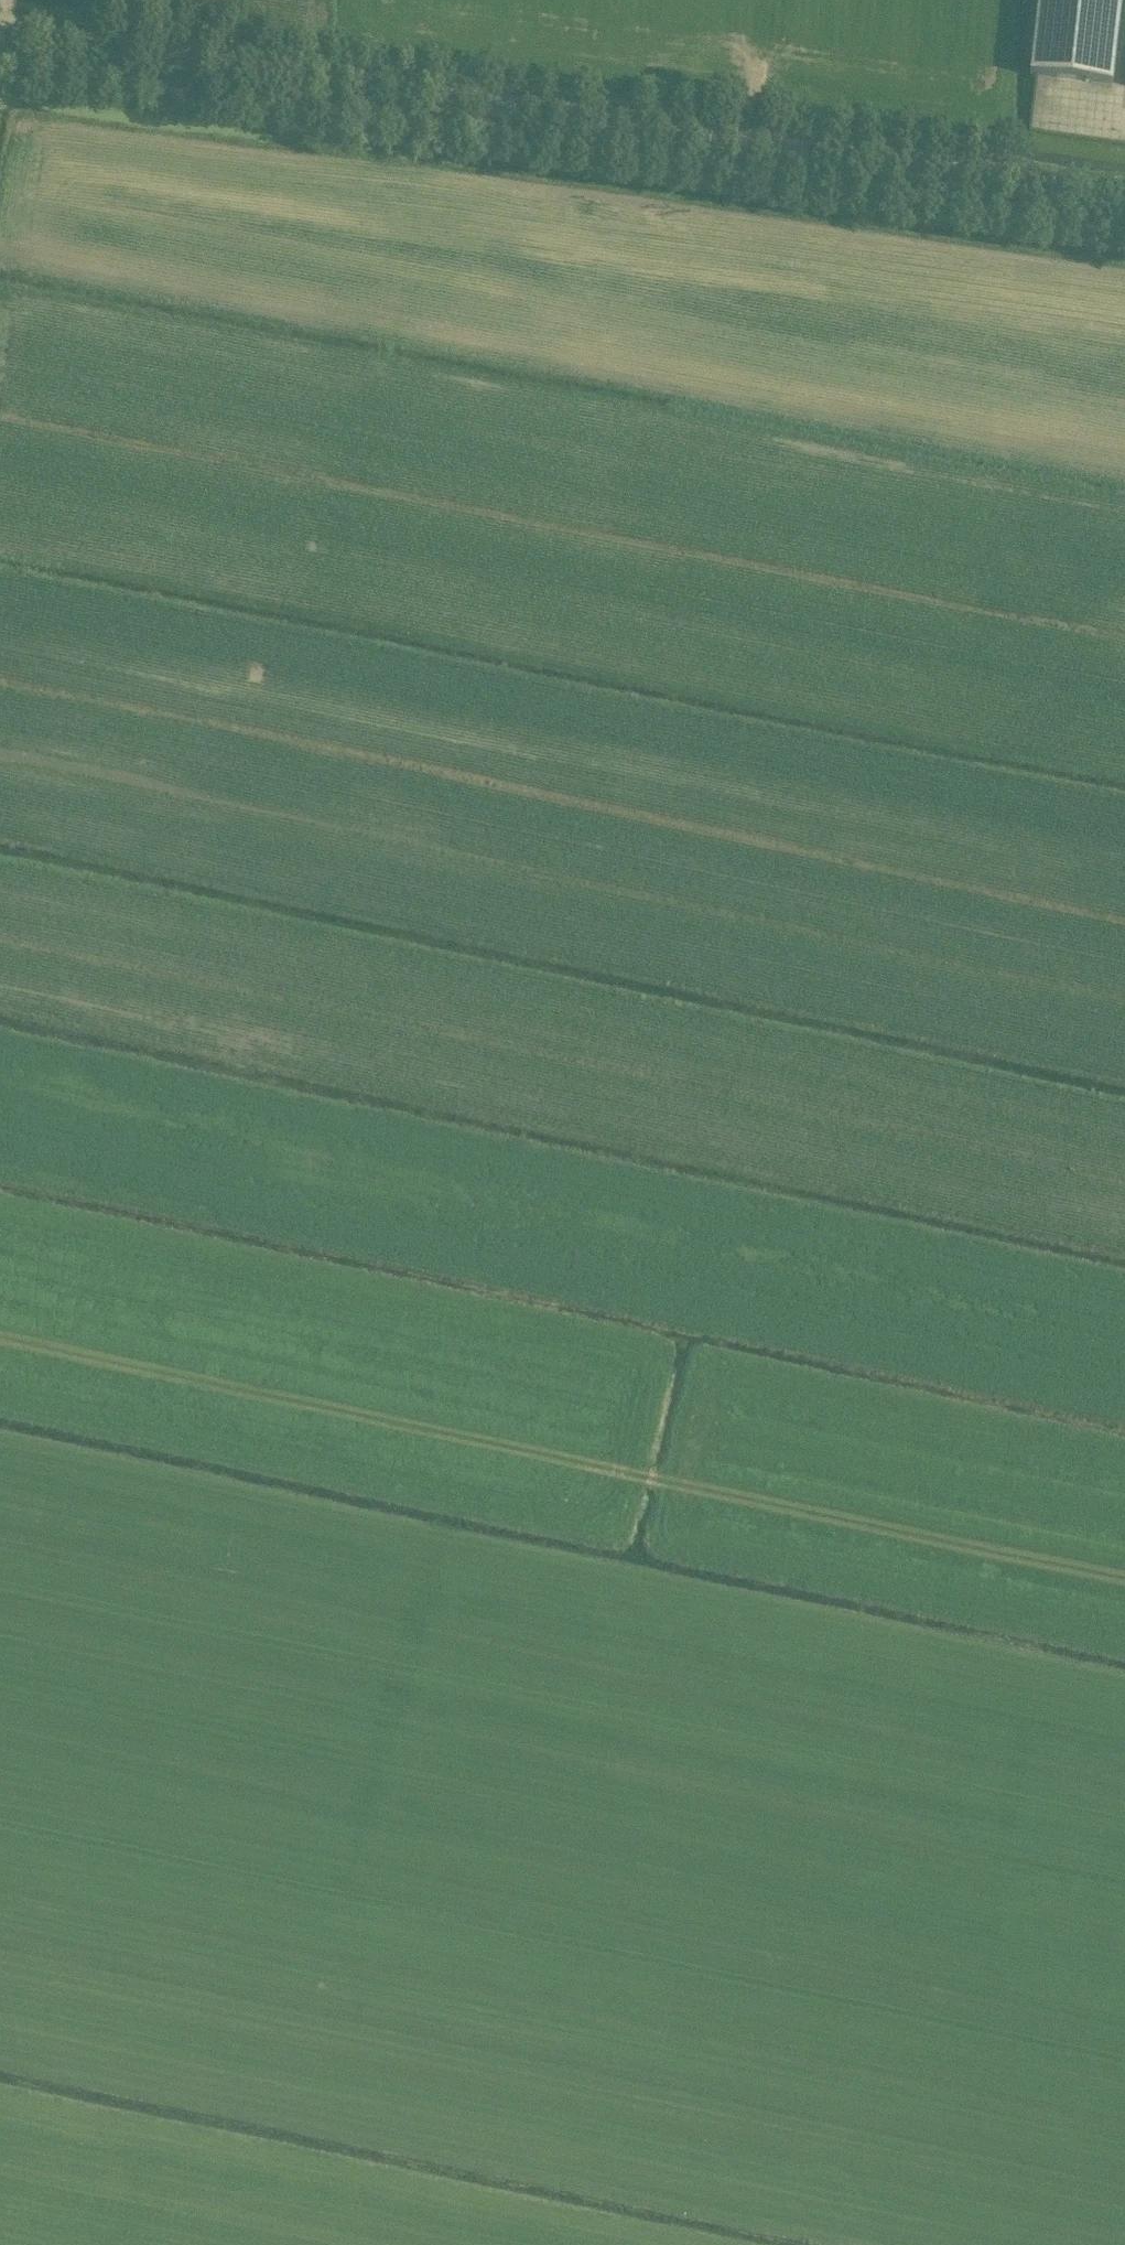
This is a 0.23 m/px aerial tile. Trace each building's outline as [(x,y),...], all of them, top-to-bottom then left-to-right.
[(1030,78),(1110,87),(1120,0),(1038,0),(1030,78)]
